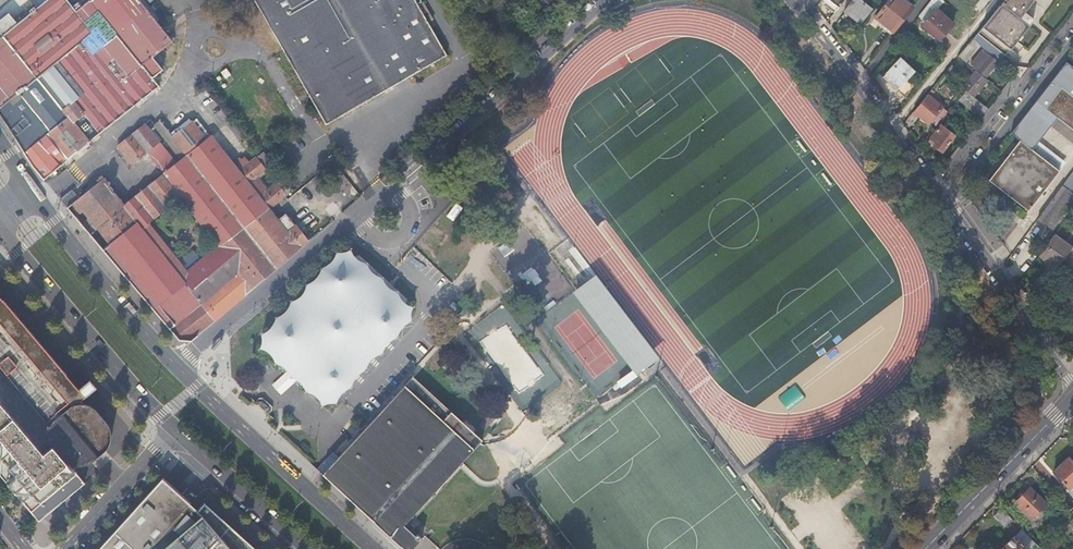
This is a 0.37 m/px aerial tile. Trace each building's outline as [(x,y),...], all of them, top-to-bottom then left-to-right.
[(34,167),(44,178),(89,140),(107,126),(159,84),(152,75),(162,67),(160,64),(152,54),(155,52),(172,38),(141,0),(45,0),(34,9),(32,7),(30,8),(32,11),(16,23),(7,12),(0,18),(0,115),(34,167)] [(327,124),(447,53),(418,0),(255,0),(327,124)] [(839,6),(850,15),(860,23),(871,9),(860,0),(844,0),(839,6)] [(876,17),(895,32),(914,6),(905,0),(890,0),(876,17)] [(920,14),(927,20),(925,22),(941,37),(955,23),(941,9),(947,2),(945,0),(930,0),(920,14)] [(1003,3),(1029,25),(1034,19),(1027,12),(1036,0),(1005,0),(1003,3)] [(1029,25),(1003,3),(978,32),(993,44),(1005,54),(1029,25)] [(993,44),(978,32),(974,37),(981,43),(988,50),(993,44)] [(981,43),(974,37),(966,47),(972,52),(981,43)] [(984,50),(972,65),(977,69),(978,70),(979,68),(986,74),(997,61),(984,50)] [(162,62),(155,52),(152,54),(160,64),(162,62)] [(901,58),(887,71),(900,85),(896,89),(903,96),(914,85),(908,78),(914,71),(901,58)] [(952,65),(948,70),(954,75),(958,70),(952,65)] [(977,69),(962,86),(967,90),(975,96),(989,79),(978,70),(977,69)] [(1063,87),(1072,94),(1072,87),(1067,82),(1063,87)] [(1051,111),(1058,117),(1072,128),(1072,101),(1072,94),(1063,87),(1062,86),(1046,107),(1051,111)] [(982,116),(989,107),(975,96),(967,90),(960,99),(982,116)] [(928,93),(914,110),(929,123),(934,117),(937,114),(941,109),(943,106),(928,93)] [(956,104),(951,109),(957,113),(961,108),(956,104)] [(937,114),(934,117),(938,121),(945,113),(941,109),(937,114)] [(1051,111),(1025,143),(1033,149),(1040,140),(1052,125),(1058,117),(1051,111)] [(207,138),(211,135),(196,117),(192,120),(207,138)] [(1058,117),(1052,125),(1070,140),(1072,142),(1072,128),(1058,117)] [(262,280),(309,241),(288,214),(279,221),(269,209),(293,189),(282,175),(274,181),(276,183),(268,190),(257,177),(273,163),(263,152),(250,162),(245,157),(242,159),(241,158),(233,164),(211,135),(207,138),(192,120),(173,136),(188,154),(182,158),(177,163),(151,130),(156,126),(157,125),(151,119),(145,123),(144,124),(120,144),(134,161),(149,150),(166,171),(136,195),(154,217),(157,215),(165,225),(190,206),(221,244),(182,277),(168,260),(170,259),(166,255),(170,252),(162,243),(159,246),(156,243),(155,243),(142,227),(148,221),(130,199),(124,204),(112,189),(114,187),(110,182),(111,181),(109,179),(108,180),(107,179),(105,181),(103,178),(79,196),(73,189),(61,198),(128,277),(179,338),(191,340),(262,280)] [(188,154),(173,136),(161,121),(157,125),(156,126),(182,158),(188,154)] [(942,124),(931,136),(937,141),(935,144),(942,150),(955,134),(942,124)] [(182,158),(156,126),(151,130),(177,163),(182,158)] [(1033,149),(1025,143),(1021,140),(989,179),(1028,212),(1060,172),(1057,170),(1051,165),(1033,149)] [(1040,140),(1033,149),(1051,165),(1057,170),(1065,159),(1040,140)] [(1038,218),(1051,228),(1072,198),(1072,172),(1038,218)] [(136,195),(130,199),(148,221),(154,217),(136,195)] [(1055,234),(1040,255),(1058,268),(1066,257),(1072,247),(1055,234)] [(343,252),(264,339),(326,396),(375,343),(405,309),(402,306),(403,296),(357,253),(346,255),(343,252)] [(595,271),(572,289),(636,372),(659,355),(595,271)] [(108,445),(108,444),(109,442),(111,436),(111,432),(111,429),(109,424),(107,421),(104,418),(86,396),(96,387),(90,380),(79,389),(13,311),(0,295),(0,456),(8,465),(0,473),(0,474),(10,486),(32,511),(77,472),(65,459),(70,462),(73,463),(76,464),(79,465),(82,464),(87,463),(108,445)] [(317,468),(405,548),(409,548),(421,535),(416,531),(415,533),(404,523),(481,437),(411,374),(338,454),(334,450),(317,468)] [(911,402),(903,408),(909,416),(911,415),(918,410),(911,402)] [(860,434),(854,439),(858,444),(864,440),(860,434)] [(1053,469),(1068,486),(1070,488),(1072,486),(1072,460),(1069,455),(1053,469)] [(844,477),(854,469),(850,465),(840,472),(844,477)] [(769,477),(759,485),(767,495),(772,491),(767,484),(772,480),(769,477)] [(204,502),(197,510),(162,478),(98,548),(256,548),(204,502)] [(1029,486),(1014,501),(1030,517),(1045,501),(1029,486)] [(1002,523),(1010,515),(1002,506),(994,514),(1002,523)] [(1035,542),(1024,530),(1016,537),(1015,535),(1001,548),(1028,548),(1035,542)]
